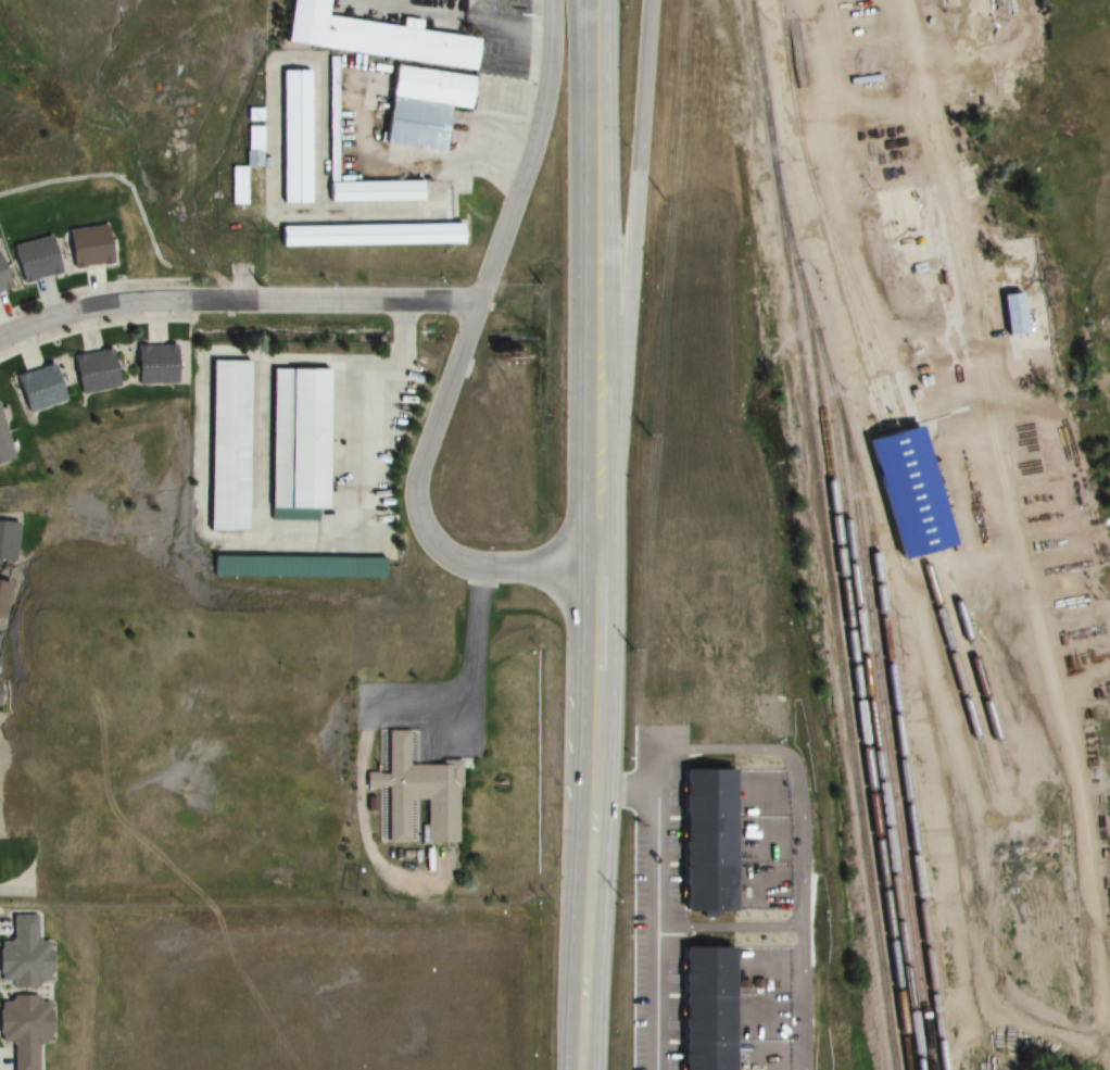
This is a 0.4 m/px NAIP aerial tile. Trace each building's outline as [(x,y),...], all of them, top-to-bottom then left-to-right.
[(470,72),(475,40),(417,32),(418,22),(400,20),(399,28),(323,17),(326,0),(289,0),(282,45),(470,72)] [(418,203),(418,183),(336,183),(336,59),(326,59),(326,203),(418,203)] [(381,146),(439,153),(444,108),(464,111),(468,77),(391,68),(381,146)] [(279,72),(278,204),(307,205),(308,73),(279,72)] [(1034,95),(1019,95),(1019,113),(1034,113),(1034,95)] [(455,246),(455,226),(276,227),(276,247),(455,246)] [(94,271),(106,250),(84,236),(71,257),(94,271)] [(12,246),(20,285),(60,276),(51,237),(12,246)] [(1005,336),(997,294),(1017,291),(1024,332),(1005,336)] [(135,386),(174,386),(174,347),(135,347),(135,386)] [(117,389),(110,350),(72,357),(78,396),(117,389)] [(247,362),(210,362),(210,527),(245,528),(247,362)] [(15,376),(25,413),(64,404),(54,366),(15,376)] [(323,372),(268,372),(266,507),(320,507),(323,372)] [(10,461),(0,419),(0,464),(10,461)] [(863,442),(898,562),(921,555),(941,550),(950,546),(916,427),(905,429),(886,436),(863,442)] [(18,561),(18,515),(0,515),(0,561),(18,561)] [(8,582),(0,581),(0,617),(3,617),(8,582)] [(417,730),(391,730),(391,769),(375,770),(375,792),(389,792),(390,843),(417,843),(417,795),(436,795),(436,841),(462,841),(462,790),(468,790),(468,759),(450,759),(450,767),(417,767),(417,730)] [(48,986),(49,941),(36,940),(36,914),(11,914),(11,941),(0,941),(0,986),(48,986)] [(48,997),(8,996),(8,1001),(0,1001),(0,1041),(8,1042),(8,1069),(33,1069),(34,1042),(47,1042),(48,997)]
